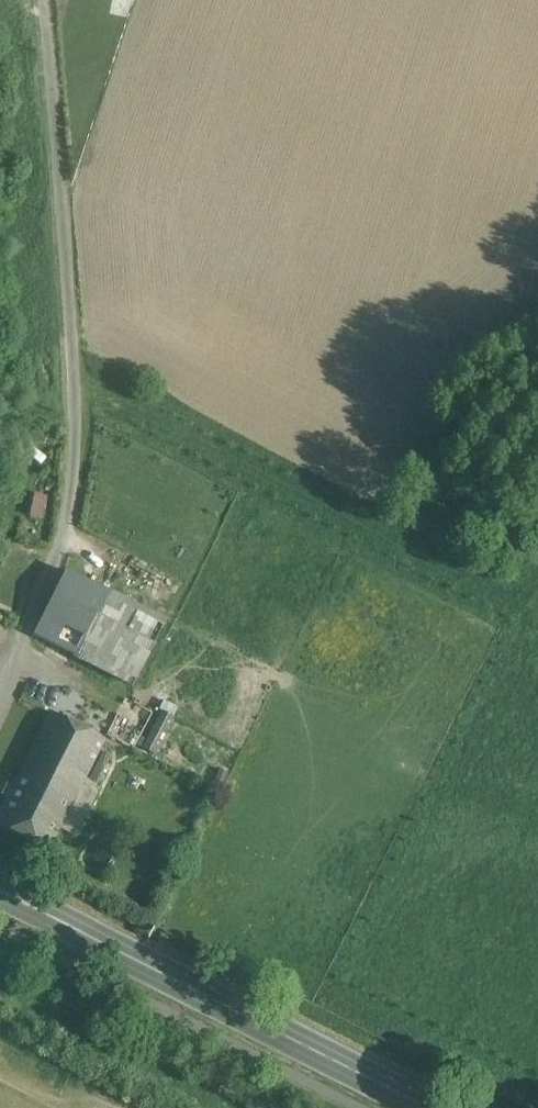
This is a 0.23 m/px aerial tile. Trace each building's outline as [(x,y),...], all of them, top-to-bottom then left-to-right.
[(134,684),(145,661),(166,619),(67,571),(35,636),(134,684)] [(162,709),(143,746),(155,753),(174,716),(162,709)] [(53,712),(30,757),(30,758),(21,775),(74,801),(106,739),(53,712)] [(68,799),(68,798),(21,775),(0,817),(0,824),(49,849),(74,802),(68,799)]
